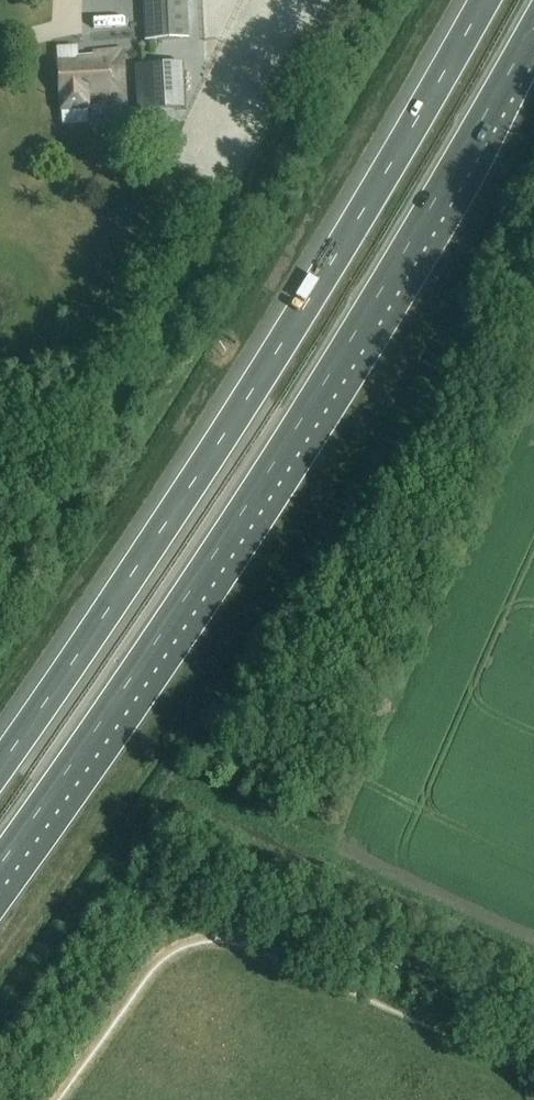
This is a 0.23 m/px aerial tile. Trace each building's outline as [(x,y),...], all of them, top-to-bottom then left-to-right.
[(148,41),(188,39),(185,0),(145,0),(148,41)] [(78,58),(78,64),(58,65),(61,111),(88,109),(87,99),(125,97),(122,51),(93,53),(93,57),(78,58)] [(182,63),(142,65),(145,111),(185,108),(182,63)]
